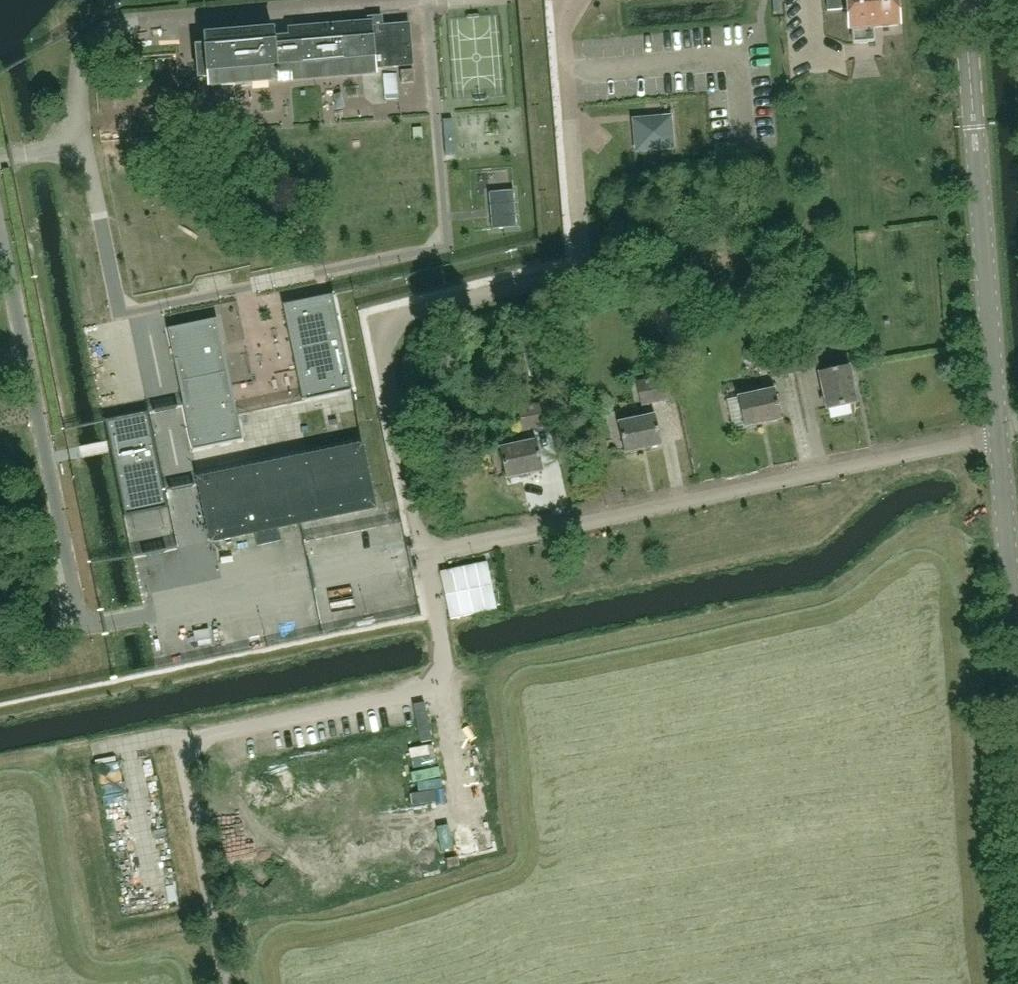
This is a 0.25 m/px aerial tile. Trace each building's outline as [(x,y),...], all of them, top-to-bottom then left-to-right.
[(828,10),(848,9),(849,28),(852,28),(853,43),(875,41),(874,26),(899,24),(897,0),(827,0),(828,10)] [(196,45),(197,59),(198,77),(208,76),(209,86),(278,80),(278,72),(292,71),(293,80),(376,73),(375,67),(413,64),(409,23),(384,25),(383,25),(382,17),(367,18),(367,21),(289,27),(289,35),(275,37),(274,28),(205,34),(206,44),(196,45)] [(463,51),(464,70),(487,69),(486,50),(463,51)] [(401,84),(414,83),(413,70),(400,71),(401,84)] [(487,83),(487,71),(465,71),(465,83),(487,83)] [(395,113),(412,113),(413,87),(395,87),(395,113)] [(634,153),(675,150),(671,114),(631,117),(634,153)] [(489,192),(492,230),(517,228),(514,191),(489,192)] [(283,306),(304,402),(353,391),(333,295),(283,306)] [(792,307),(775,309),(777,321),(793,318),(792,307)] [(218,319),(168,329),(193,450),(243,440),(218,319)] [(815,343),(791,348),(795,371),(819,366),(815,343)] [(849,366),(819,371),(827,409),(856,403),(849,366)] [(636,382),(641,404),(675,397),(670,374),(636,382)] [(781,418),(775,388),(727,399),(733,426),(744,424),(744,426),(781,418)] [(523,430),(547,424),(542,401),(518,407),(523,430)] [(156,498),(166,496),(148,413),(105,422),(125,516),(158,509),(156,498)] [(662,444),(655,414),(618,423),(625,452),(662,444)] [(537,440),(500,448),(506,477),(543,469),(537,440)] [(202,480),(214,545),(382,512),(368,445),(202,480)] [(469,568),(470,587),(502,585),(501,566),(469,568)] [(470,606),(473,622),(495,618),(492,602),(470,606)] [(103,789),(127,788),(126,771),(102,772),(103,789)]
